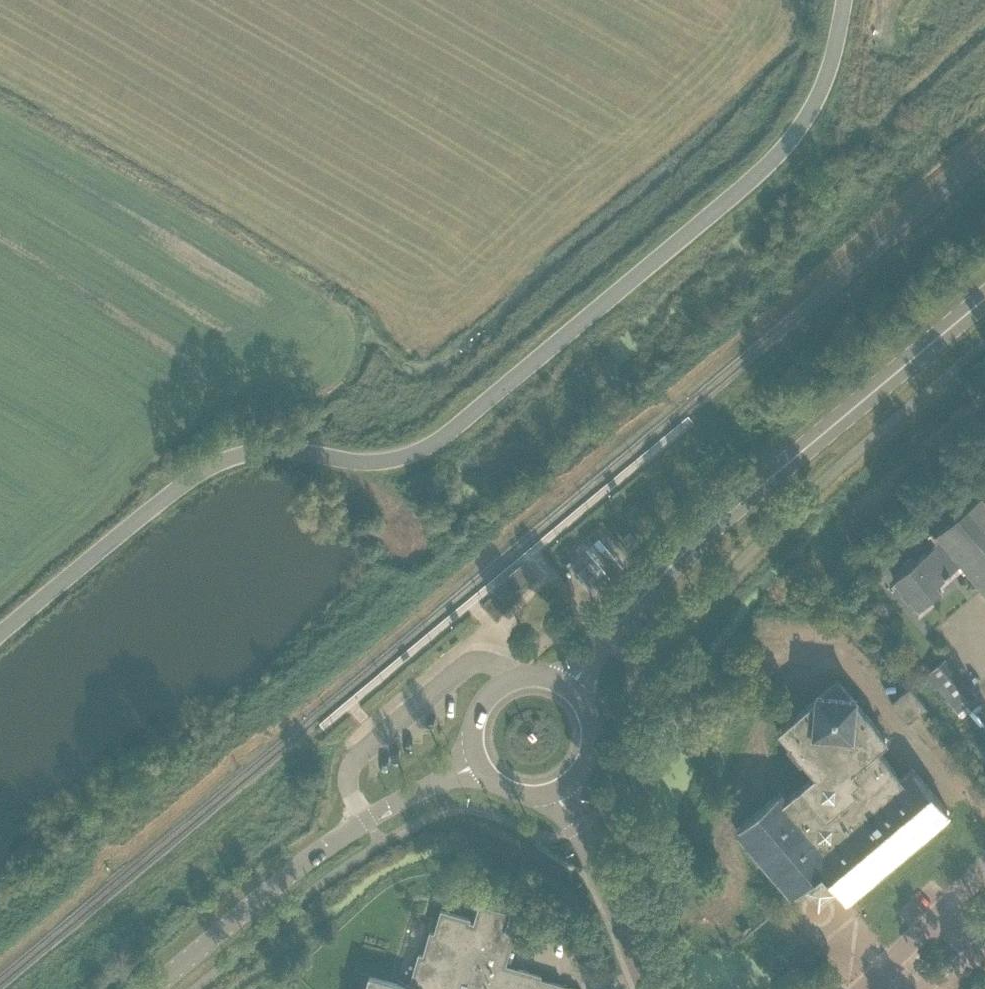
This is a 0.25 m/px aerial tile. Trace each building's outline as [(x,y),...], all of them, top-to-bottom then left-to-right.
[(934,603),(930,598),(941,588),(937,583),(960,564),(984,594),(984,501),(981,496),(935,535),(940,540),(915,561),(910,555),(890,572),(895,578),(894,579),(903,590),(898,594),(918,617),(934,603)] [(507,592),(534,566),(522,553),(494,579),(507,592)] [(959,710),(976,695),(944,657),(927,672),(959,710)] [(877,749),(888,739),(838,680),(778,730),(790,745),(786,748),(800,764),(804,761),(814,774),(786,798),(783,794),(780,797),(777,794),(739,826),(742,829),(738,832),(747,843),(744,846),(758,863),(761,860),(789,892),(793,889),(796,893),(815,877),(827,878),(843,897),(847,894),(850,897),(875,876),(878,880),(895,866),(892,862),(947,816),(943,812),(947,809),(915,771),(911,774),(908,770),(901,777),(877,749)] [(555,971),(506,957),(521,906),(479,894),(474,910),(437,898),(414,975),(370,961),(361,988),(550,988),(555,971)]
